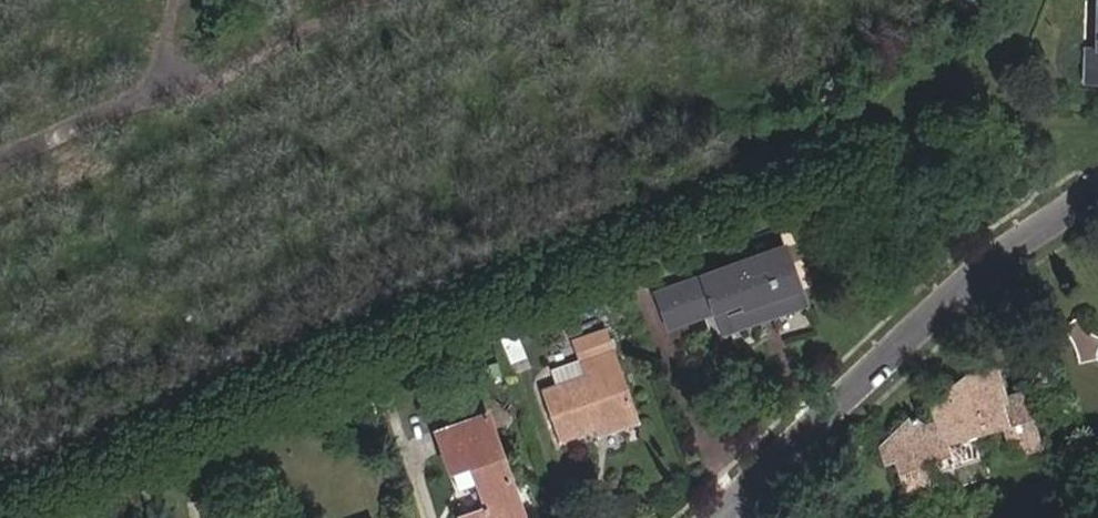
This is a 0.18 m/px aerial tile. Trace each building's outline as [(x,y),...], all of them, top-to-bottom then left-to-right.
[(956,130),(944,122),(935,135),(946,143),(956,130)] [(702,278),(657,296),(669,329),(715,313),(722,336),(803,307),(784,248),(702,278)] [(1094,347),(1091,344),(1085,333),(1067,341),(1073,349),(1075,356),(1077,362),(1076,372),(1089,372),(1089,377),(1090,381),(1097,386),(1097,349),(1094,347)] [(586,388),(546,401),(563,451),(595,440),(636,427),(605,342),(575,353),(586,388)] [(930,418),(901,447),(924,503),(959,490),(951,470),(967,465),(976,484),(996,477),(984,449),(1009,440),(1021,468),(1045,460),(1025,413),(1003,421),(992,393),(963,402),(970,417),(935,430),(930,418)] [(489,422),(443,439),(463,496),(476,492),(484,514),(473,517),(523,517),(489,422)] [(639,436),(636,427),(595,440),(598,449),(639,436)]
